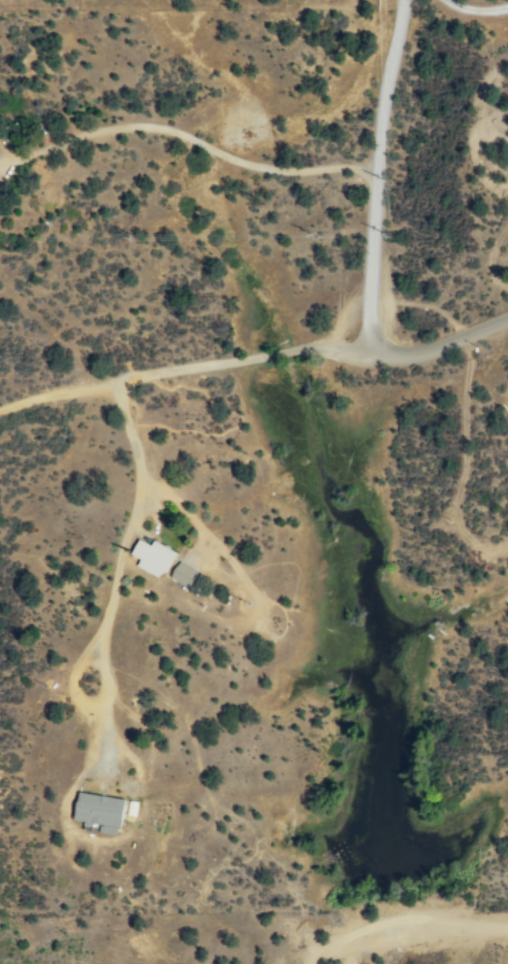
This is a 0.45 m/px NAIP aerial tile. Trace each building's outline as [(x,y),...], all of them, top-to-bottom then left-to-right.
[(138,566),(163,580),(177,553),(154,540),(152,545),(140,539),(131,554),(141,559),(138,566)] [(190,589),(200,573),(181,562),(171,578),(190,589)] [(127,798),(80,791),(76,819),(86,821),(86,824),(102,826),(101,832),(121,835),(127,798)]
